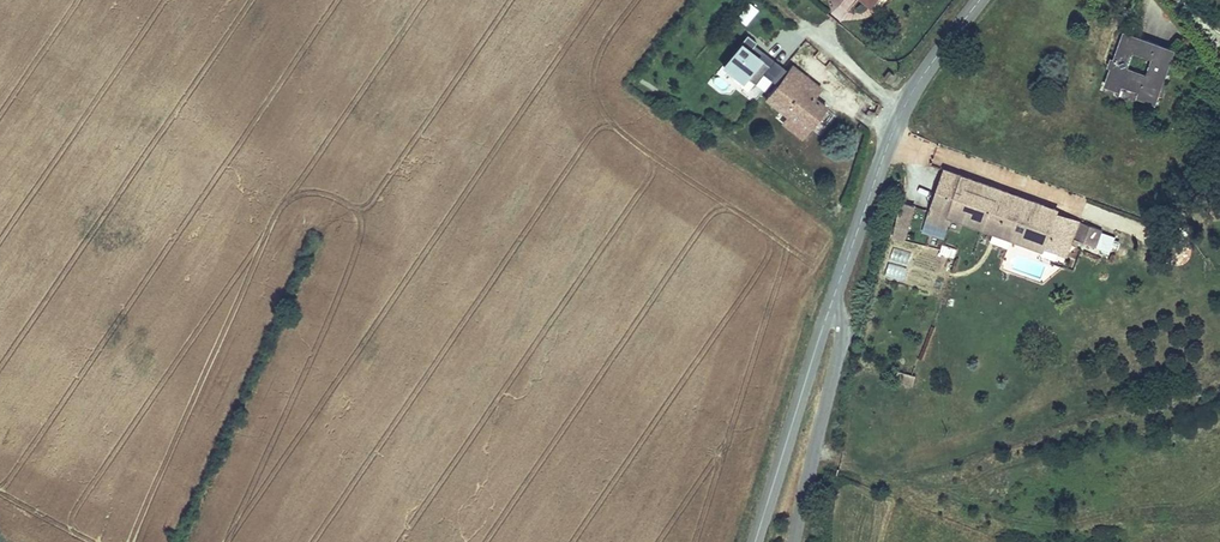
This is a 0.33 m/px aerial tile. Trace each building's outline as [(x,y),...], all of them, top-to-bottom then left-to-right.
[(749,1),(736,16),(746,24),(759,9),(749,1)] [(1158,103),(1176,47),(1123,30),(1106,84),(1137,94),(1136,96),(1158,103)] [(771,58),(770,60),(738,41),(722,68),(766,94),(783,65),(771,58)] [(794,64),(772,91),(803,118),(807,113),(815,120),(826,107),(817,99),(816,100),(812,96),(821,87),(794,64)] [(807,113),(803,118),(812,124),(815,120),(807,113)] [(1043,250),(1058,210),(963,176),(945,171),(931,211),(949,216),(1043,250)] [(900,201),(895,239),(909,240),(914,203),(900,201)] [(1058,210),(1043,250),(1056,255),(1065,231),(1071,215),(1058,210)] [(1065,231),(1056,255),(1065,258),(1074,261),(1078,250),(1070,246),(1074,235),(1065,231)] [(893,249),(892,262),(909,263),(910,251),(893,249)] [(889,262),(885,275),(903,280),(907,267),(889,262)] [(902,382),(913,385),(916,375),(905,372),(902,382)]
